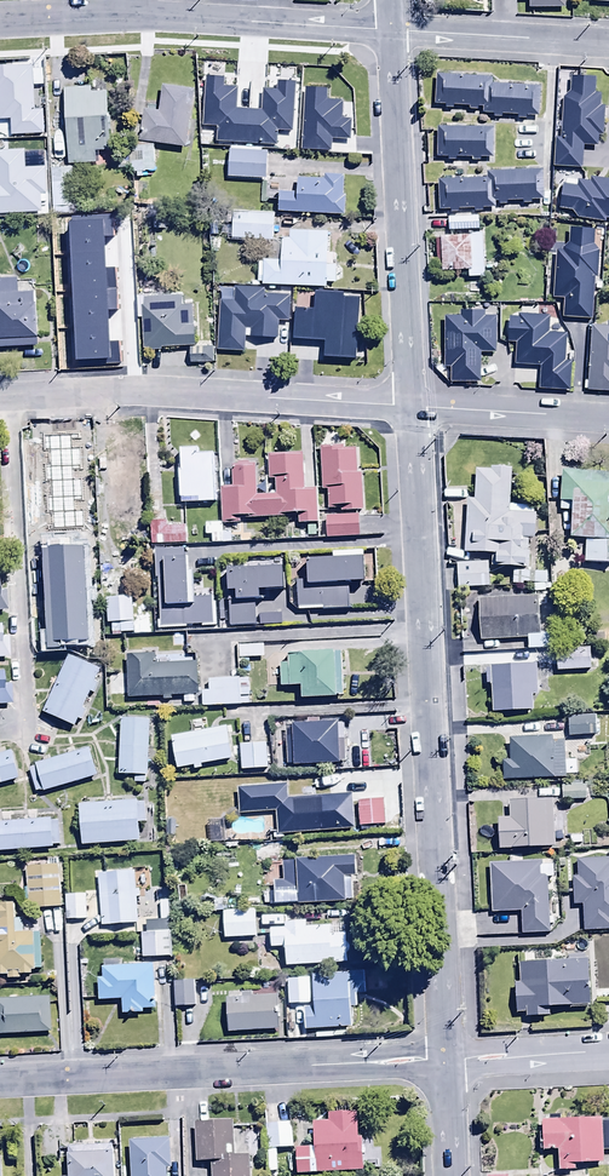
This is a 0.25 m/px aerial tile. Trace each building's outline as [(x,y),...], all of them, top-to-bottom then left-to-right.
[(565,0),(522,0),(522,3),(530,3),(530,12),(565,12),(565,0)] [(317,76),(234,82),(236,123),(251,122),(251,125),(313,120),(311,96),(319,95),(317,76)] [(436,78),(434,108),(484,111),(484,118),(539,122),(542,91),(492,87),(493,82),(436,78)] [(556,142),(555,169),(584,169),(584,148),(598,148),(598,137),(605,137),(605,110),(601,110),(601,96),(595,96),(595,81),(570,81),(570,95),(562,103),(562,142),(556,142)] [(144,112),(139,145),(187,151),(194,94),(163,90),(160,114),(144,112)] [(65,92),(69,168),(97,167),(97,155),(111,154),(108,95),(88,96),(88,91),(65,92)] [(1,102),(2,110),(0,110),(0,144),(2,144),(3,159),(27,158),(27,156),(39,156),(38,142),(34,142),(33,103),(18,104),(18,101),(1,102)] [(201,116),(202,146),(233,145),(232,117),(219,117),(219,105),(209,105),(210,116),(201,116)] [(436,132),(436,161),(494,161),(494,131),(436,132)] [(292,140),(274,140),(275,156),(293,155),(292,140)] [(229,151),(228,180),(266,182),(268,153),(229,151)] [(72,171),(51,171),(53,238),(91,237),(90,225),(80,225),(78,181),(72,181),(72,171)] [(437,183),(438,214),(496,211),(496,206),(545,203),(544,174),(488,177),(488,180),(437,183)] [(281,218),(344,220),(345,179),(326,179),(326,183),(297,182),(296,195),(282,195),(281,218)] [(563,188),(560,213),(573,214),(579,223),(608,226),(608,223),(608,185),(592,183),(592,186),(578,184),(578,189),(563,188)] [(231,239),(231,242),(274,244),(275,215),(233,213),(233,226),(228,226),(227,239),(231,239)] [(449,217),(449,234),(478,234),(478,217),(449,217)] [(563,321),(593,322),(595,281),(598,281),(599,255),(595,249),(596,235),(569,234),(569,247),(563,255),(556,255),(554,302),(564,303),(563,321)] [(263,285),(263,289),(327,292),(327,287),(336,288),(337,270),(329,269),(330,237),(290,235),(289,242),(282,241),(282,266),(259,265),(258,285),(263,285)] [(437,238),(438,276),(469,275),(469,282),(485,282),(484,237),(437,238)] [(126,347),(121,253),(103,254),(104,262),(93,263),(93,278),(79,279),(80,292),(72,292),(73,309),(81,308),(82,331),(74,331),(75,348),(84,347),(84,349),(126,347)] [(39,350),(35,282),(0,284),(0,352),(39,350)] [(245,292),(216,291),(215,317),(234,318),(234,312),(244,313),(245,292)] [(181,297),(137,300),(139,325),(143,325),(145,353),(196,349),(193,306),(182,307),(181,297)] [(318,336),(317,313),(279,315),(279,328),(263,329),(264,337),(259,337),(260,357),(329,354),(328,336),(318,336)] [(460,321),(445,320),(445,371),(452,371),(452,385),(481,385),(481,356),(497,356),(497,320),(486,320),(486,316),(461,316),(460,321)] [(540,370),(539,393),(572,395),(573,365),(565,365),(567,339),(550,338),(551,322),(510,320),(509,347),(515,347),(514,369),(540,370)] [(587,395),(608,397),(608,332),(592,330),(587,395)] [(189,351),(190,368),(214,367),(213,350),(189,351)] [(115,462),(104,463),(106,514),(113,514),(113,518),(117,518),(117,523),(142,522),(140,454),(123,454),(122,451),(114,452),(115,462)] [(358,452),(321,453),(322,494),(329,494),(329,512),(342,512),(342,517),(364,516),(363,479),(358,479),(358,452)] [(180,475),(181,503),(198,502),(198,508),(217,507),(216,459),(199,460),(198,453),(181,454),(182,475),(180,475)] [(233,490),(221,491),(223,527),(234,526),(234,523),(299,518),(300,528),(318,527),(316,495),(304,496),(302,458),(266,460),(268,480),(265,481),(266,500),(256,501),(254,469),(250,469),(250,464),(237,465),(237,470),(232,470),(233,490)] [(468,505),(465,558),(498,560),(497,574),(515,575),(514,589),(527,590),(527,586),(547,588),(548,574),(527,573),(529,544),(535,545),(537,518),(510,517),(513,472),(493,471),(493,475),(477,474),(475,505),(468,505)] [(561,476),(560,514),(571,515),(571,544),(587,545),(586,569),(608,570),(608,477),(561,476)] [(326,520),(327,542),(361,540),(359,518),(326,520)] [(212,539),(213,548),(232,546),(231,535),(221,535),(221,524),(205,525),(206,539),(212,539)] [(151,526),(152,549),(188,547),(187,530),(167,531),(167,525),(151,526)] [(153,556),(157,633),(215,630),(213,589),(194,590),(193,574),(189,574),(188,555),(153,556)] [(365,565),(308,567),(309,585),(297,585),(298,612),(324,611),(324,613),(349,612),(348,589),(366,589),(365,565)] [(457,568),(458,591),(489,590),(488,566),(457,568)] [(283,575),(226,578),(229,631),(257,629),(255,607),(263,607),(262,599),(285,598),(283,575)] [(480,603),(481,644),(528,642),(528,654),(549,653),(547,591),(535,591),(535,600),(480,603)] [(133,601),(106,602),(107,629),(111,629),(112,637),(135,636),(133,601)] [(11,663),(11,637),(0,637),(1,625),(0,625),(0,663),(11,663)] [(556,648),(557,676),(598,674),(597,656),(591,656),(591,646),(556,648)] [(238,663),(265,661),(264,648),(237,649),(238,663)] [(341,654),(288,657),(289,668),(279,669),(280,692),(302,691),(302,704),(343,702),(341,654)] [(126,661),(128,701),(183,699),(183,707),(196,706),(195,699),(199,699),(198,667),(154,669),(154,659),(126,661)] [(70,660),(43,718),(78,734),(105,676),(70,660)] [(538,702),(537,670),(486,671),(487,690),(492,690),(493,719),(534,718),(533,703),(538,702)] [(10,709),(10,685),(3,686),(3,676),(0,676),(0,709),(10,709)] [(201,696),(202,712),(250,707),(248,680),(209,684),(210,695),(201,696)] [(568,740),(608,739),(608,718),(568,719),(568,740)] [(150,724),(121,723),(119,780),(135,781),(135,788),(145,789),(145,782),(148,782),(150,724)] [(309,730),(286,730),(286,770),(320,770),(320,774),(333,774),(333,769),(345,769),(345,728),(319,728),(319,723),(309,723),(309,730)] [(227,731),(171,741),(177,774),(194,771),(195,774),(203,773),(202,771),(234,765),(227,731)] [(504,766),(504,785),(565,784),(564,747),(553,747),(553,742),(510,743),(510,766),(504,766)] [(271,746),(240,746),(241,774),(244,774),(244,779),(271,778),(271,746)] [(44,796),(96,779),(88,753),(29,772),(36,794),(42,792),(44,796)] [(20,782),(13,756),(0,760),(0,788),(20,782)] [(288,802),(288,790),(237,793),(239,818),(276,817),(277,838),(355,834),(353,797),(315,799),(315,789),(301,790),(301,801),(288,802)] [(586,804),(586,789),(561,789),(561,805),(586,804)] [(357,800),(360,831),(386,828),(384,797),(357,800)] [(145,804),(79,810),(83,851),(141,846),(139,828),(147,827),(145,804)] [(554,804),(510,807),(510,823),(498,824),(500,856),(558,852),(554,804)] [(53,852),(51,822),(0,826),(0,856),(53,852)] [(270,911),(348,908),(347,884),(358,883),(357,861),(281,865),(282,885),(274,885),(274,896),(269,896),(270,911)] [(595,958),(608,957),(608,941),(608,934),(608,862),(577,864),(578,881),(572,881),(574,910),(583,910),(585,936),(593,935),(595,958)] [(25,869),(28,911),(63,909),(60,866),(25,869)] [(548,866),(489,867),(490,917),(521,916),(522,938),(549,937),(548,866)] [(136,876),(98,878),(100,930),(139,928),(136,876)] [(86,896),(65,896),(65,923),(86,923),(86,896)] [(24,924),(16,924),(15,901),(0,902),(0,982),(7,982),(8,984),(19,984),(19,980),(34,980),(34,974),(41,974),(41,938),(33,938),(33,930),(24,924)] [(145,926),(146,937),(142,937),(143,963),(172,961),(168,904),(160,905),(161,925),(145,926)] [(256,914),(224,916),(225,948),(258,946),(256,914)] [(286,952),(287,971),(348,967),(346,927),(306,929),(306,924),(284,925),(284,931),(270,932),(271,953),(286,952)] [(122,962),(102,963),(104,982),(98,983),(100,1005),(122,1004),(123,1020),(144,1019),(144,1014),(157,1014),(154,967),(122,969),(122,962)] [(588,966),(519,967),(519,986),(516,986),(517,1019),(526,1018),(526,1025),(550,1024),(550,1014),(589,1014),(588,966)] [(305,1005),(306,1035),(353,1033),(352,1012),(358,1011),(357,999),(366,999),(365,975),(312,978),(313,1005),(305,1005)] [(195,982),(174,983),(176,1012),(197,1010),(195,982)] [(226,1001),(228,1037),(279,1035),(277,998),(251,999),(251,996),(240,997),(240,1001),(226,1001)] [(0,1003),(0,1039),(52,1036),(50,1000),(0,1003)] [(295,1147),(296,1173),(381,1169),(380,1149),(373,1149),(372,1138),(357,1139),(356,1110),(327,1112),(327,1120),(312,1120),(313,1146),(295,1147)] [(601,1115),(540,1117),(541,1149),(556,1149),(557,1169),(575,1169),(575,1162),(603,1161),(601,1115)] [(196,1161),(208,1161),(209,1175),(249,1175),(248,1154),(233,1154),(232,1119),(194,1121),(196,1161)] [(292,1147),(290,1121),(265,1123),(269,1172),(279,1171),(277,1148),(292,1147)] [(130,1175),(165,1175),(165,1167),(169,1167),(168,1136),(128,1138),(130,1175)] [(67,1146),(69,1175),(113,1175),(111,1143),(67,1146)] [(0,1161),(0,1175),(17,1175),(16,1160),(0,1161)]
